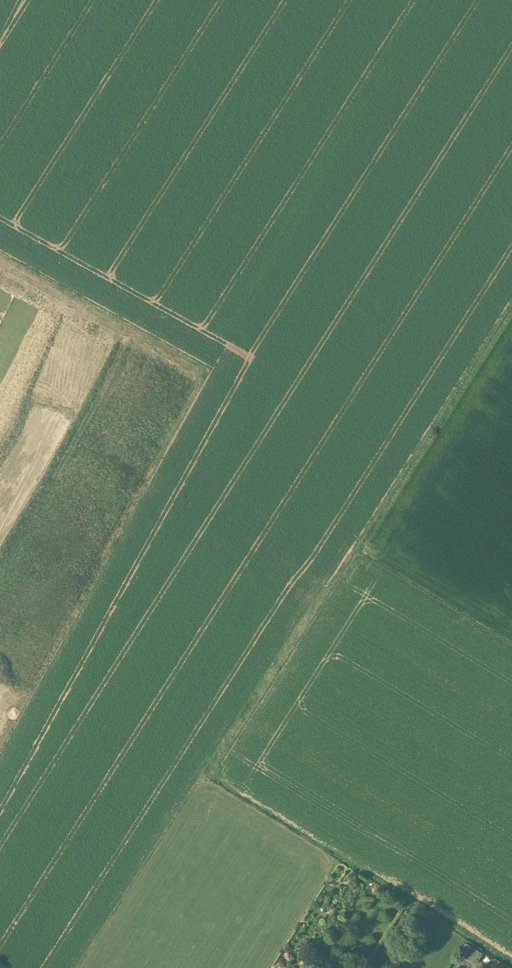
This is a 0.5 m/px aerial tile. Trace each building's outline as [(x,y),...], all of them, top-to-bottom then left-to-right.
[(475,964),(482,953),(466,943),(459,954),(475,964)] [(500,961),(494,958),(490,965),(495,967),(496,967),(500,961)]
